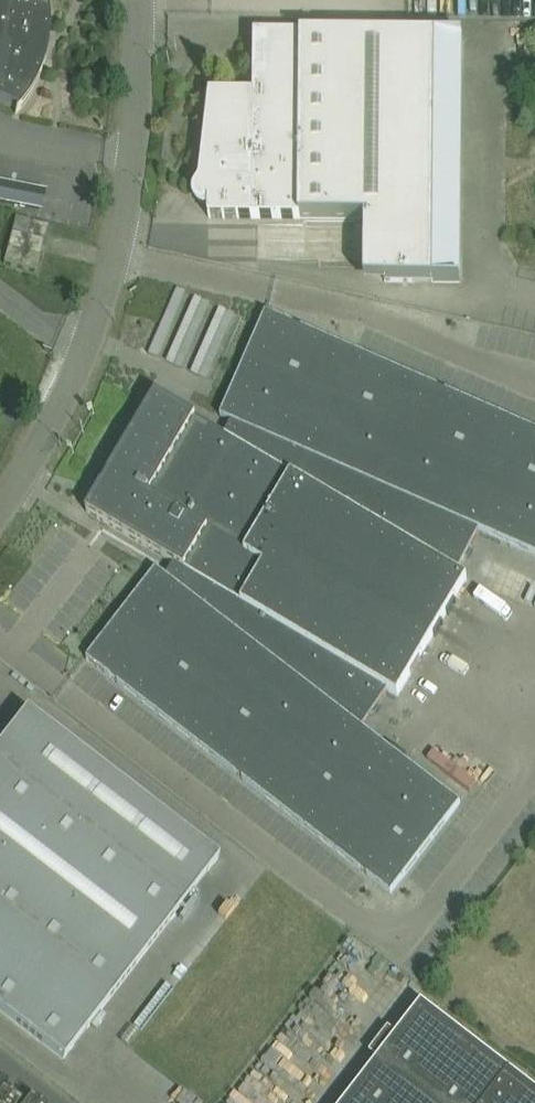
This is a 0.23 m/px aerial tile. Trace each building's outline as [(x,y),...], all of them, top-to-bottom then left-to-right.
[(48,34),(48,27),(48,22),(47,15),(47,10),(45,3),(45,0),(12,0),(11,1),(4,0),(0,0),(0,104),(16,111),(14,113),(15,114),(18,111),(22,106),(25,102),(28,98),(31,93),(34,87),(37,83),(38,79),(41,73),(40,72),(41,58),(43,48),(48,34)] [(433,283),(435,38),(254,36),(253,95),(209,95),(199,182),(201,182),(206,185),(200,193),(200,194),(199,195),(199,196),(199,197),(200,198),(200,200),(201,201),(202,202),(203,203),(204,203),(205,204),(207,204),(208,203),(208,218),(364,220),(364,264),(384,264),(384,282),(433,283)] [(3,265),(35,273),(47,228),(15,220),(3,265)] [(266,313),(265,313),(219,417),(230,422),(224,435),(198,420),(155,395),(85,512),(174,565),(165,577),(155,569),(86,660),(391,893),(460,803),(361,727),(387,690),(397,696),(466,579),(456,573),(478,530),(534,555),(534,431),(266,313)] [(63,1060),(219,859),(26,710),(0,744),(0,1011),(63,1060)] [(422,1003),(345,1102),(534,1102),(534,1091),(422,1003)]
